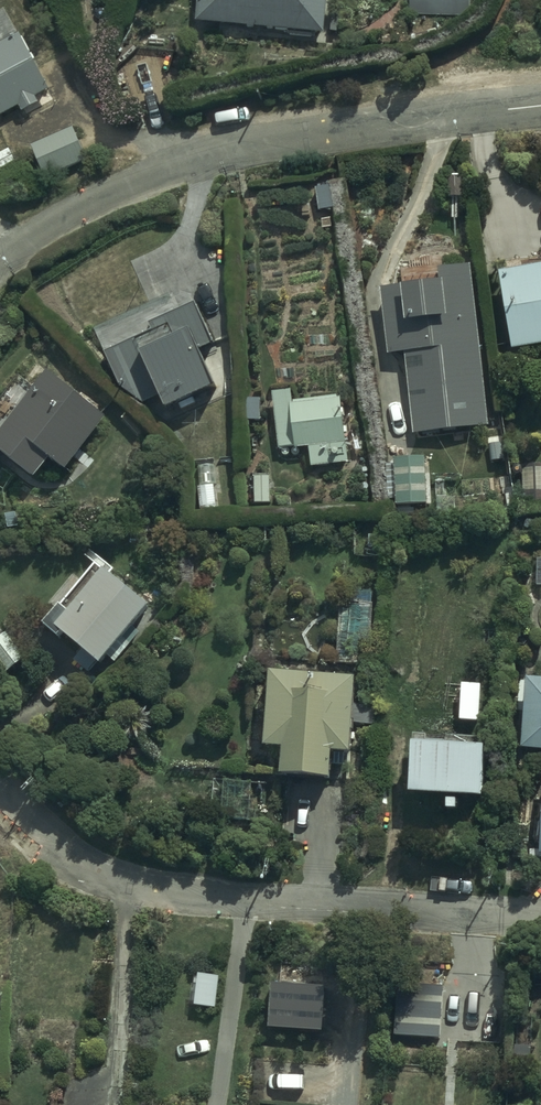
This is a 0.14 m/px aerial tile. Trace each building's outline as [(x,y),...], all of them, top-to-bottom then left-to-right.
[(196,18),(324,32),(328,0),(198,0),(196,18)] [(410,14),(470,15),(470,0),(410,0),(410,14)] [(19,105),(22,112),(38,103),(35,98),(50,90),(18,32),(15,34),(3,11),(0,13),(0,115),(19,105)] [(72,130),(32,147),(45,179),(86,162),(72,130)] [(490,433),(472,268),(441,272),(441,275),(393,281),(395,292),(382,294),(389,361),(406,359),(415,441),(490,433)] [(512,357),(540,353),(540,270),(499,276),(512,357)] [(214,342),(196,302),(149,322),(153,331),(106,352),(122,387),(143,403),(160,396),(166,410),(217,388),(199,349),(214,342)] [(47,367),(0,427),(0,448),(35,476),(50,457),(66,469),(109,415),(47,367)] [(295,394),(277,396),(283,450),(299,449),(299,452),(314,450),(317,470),(352,466),(345,400),(296,406),(295,394)] [(524,461),(525,503),(540,503),(540,460),(524,461)] [(425,462),(395,463),(396,509),(426,509),(425,462)] [(227,508),(226,464),(198,464),(199,509),(227,508)] [(353,564),(344,563),(338,659),(356,661),(356,651),(359,652),(360,636),(373,637),(376,586),(351,584),(353,564)] [(57,633),(100,669),(103,665),(115,675),(131,656),(121,648),(150,614),(104,575),(101,579),(94,573),(43,634),(51,641),(57,633)] [(8,634),(0,641),(0,678),(3,681),(29,660),(8,634)] [(355,679),(270,672),(264,748),(283,750),(281,775),(329,779),(331,755),(349,756),(355,679)] [(528,681),(523,748),(540,750),(540,682),(528,681)] [(487,747),(414,742),(411,794),(483,798),(487,747)] [(272,778),(217,775),(216,798),(222,798),(221,817),(270,819),(272,778)] [(220,975),(197,973),(194,1009),(217,1011),(220,975)] [(329,988),(274,983),(270,1032),(324,1037),(329,988)] [(445,988),(396,985),(393,1036),(442,1039),(445,988)]
